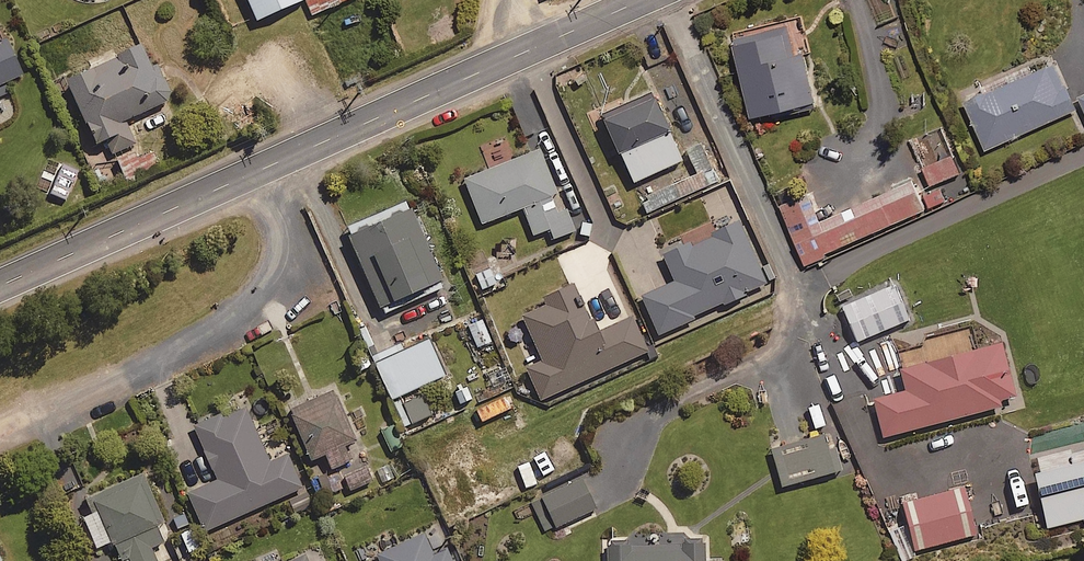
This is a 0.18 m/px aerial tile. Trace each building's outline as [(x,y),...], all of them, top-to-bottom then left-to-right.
[(254,20),(300,0),(245,0),(254,20)] [(309,19),(351,0),(301,0),(309,19)] [(794,54),(786,20),(755,28),(757,39),(732,45),(750,117),(814,102),(802,52),(794,54)] [(172,98),(145,42),(68,79),(106,157),(137,143),(126,121),(172,98)] [(1074,110),(1053,64),(965,104),(986,150),(1074,110)] [(684,160),(656,98),(606,120),(634,182),(684,160)] [(562,203),(542,150),(466,179),(483,222),(524,207),(534,234),(552,228),(556,238),(577,230),(566,202),(562,203)] [(959,173),(951,154),(921,167),(929,186),(959,173)] [(920,198),(912,180),(820,222),(807,194),(780,206),(806,263),(944,200),(939,189),(920,198)] [(443,281),(412,209),(351,235),(381,307),(443,281)] [(767,285),(739,222),(664,256),(676,282),(643,297),(659,334),(767,285)] [(573,251),(550,261),(557,276),(579,266),(573,251)] [(503,282),(498,266),(475,273),(481,289),(503,282)] [(648,352),(632,317),(601,331),(596,317),(589,320),(574,285),(544,298),(546,304),(523,315),(544,361),(528,368),(541,399),(648,352)] [(492,341),(483,319),(469,325),(478,347),(492,341)] [(448,373),(429,333),(377,360),(396,399),(448,373)] [(1015,403),(1000,344),(899,371),(905,392),(872,400),(882,438),(1015,403)] [(357,441),(336,391),(290,410),(311,460),(326,454),(333,469),(352,461),(345,445),(357,441)] [(433,414),(423,393),(404,402),(414,423),(433,414)] [(270,463),(244,403),(194,425),(218,481),(189,493),(205,531),(303,488),(288,455),(270,463)] [(395,424),(383,428),(390,451),(402,447),(395,424)] [(839,471),(828,431),(771,446),(782,486),(839,471)] [(1032,477),(1048,532),(1083,521),(1083,462),(1032,477)] [(373,482),(368,467),(346,474),(351,489),(373,482)] [(146,475),(88,497),(91,507),(82,510),(97,548),(115,541),(123,560),(156,560),(151,548),(171,540),(146,475)] [(596,509),(582,479),(543,497),(557,527),(596,509)] [(975,535),(962,488),(902,504),(915,551),(975,535)] [(440,528),(378,555),(381,560),(454,560),(440,528)] [(684,534),(659,535),(659,540),(608,542),(609,560),(723,560),(723,559),(706,560),(705,538),(685,539),(684,534)]
